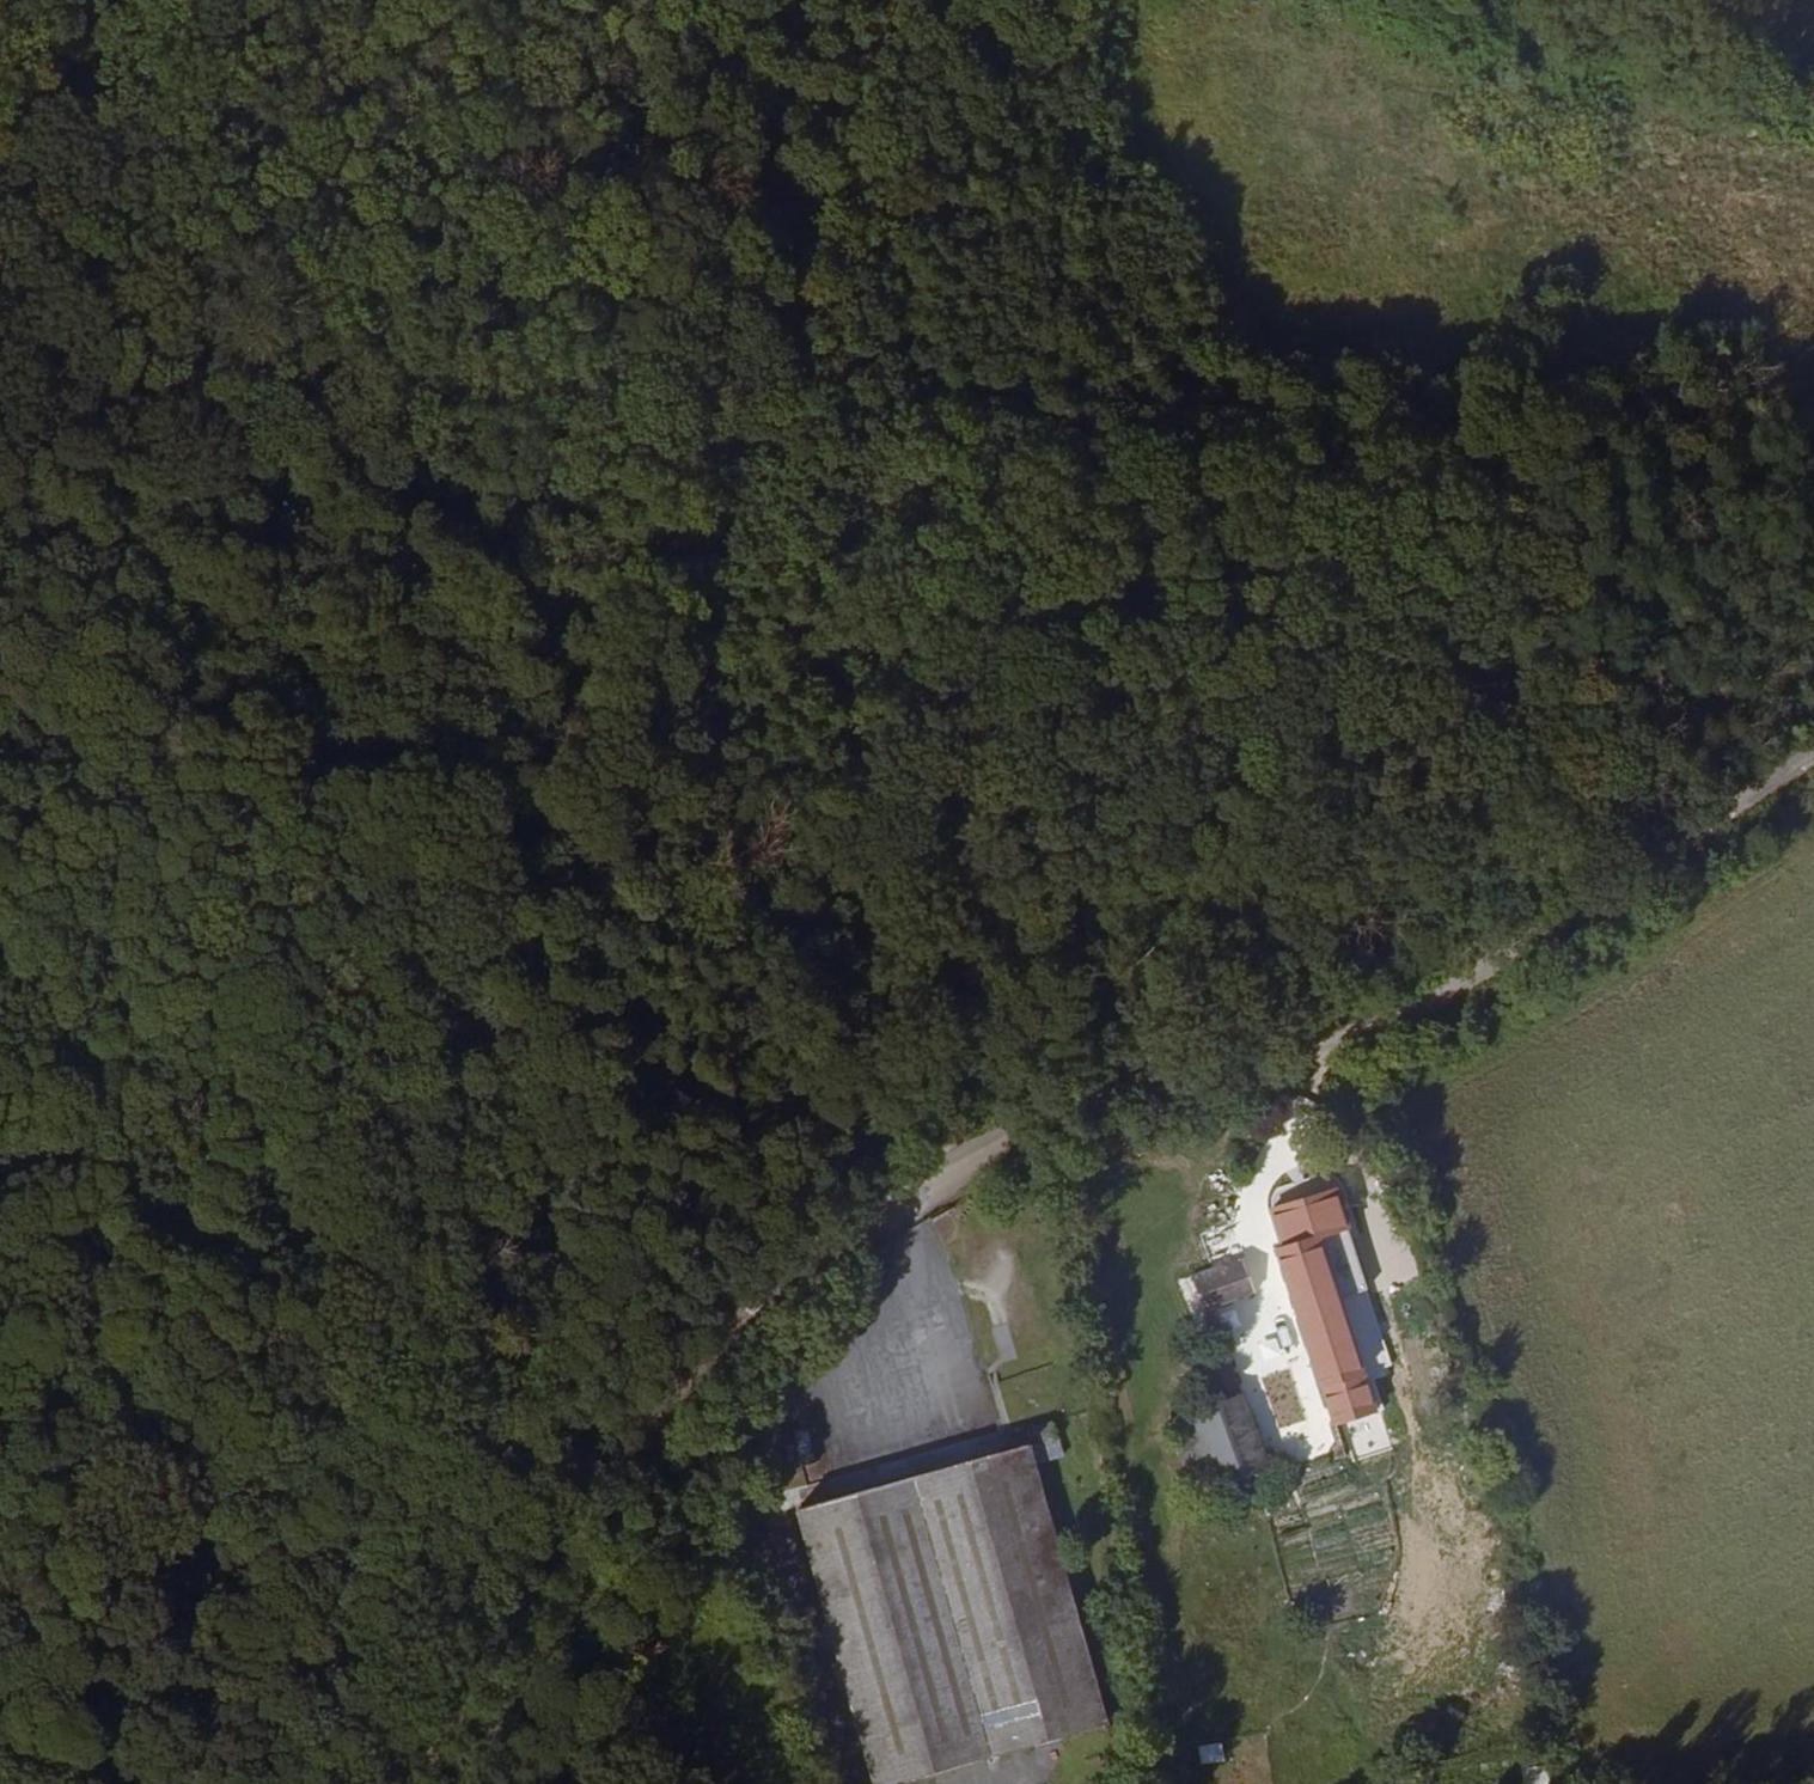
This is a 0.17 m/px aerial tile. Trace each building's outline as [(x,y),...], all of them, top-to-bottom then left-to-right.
[(1290,1226),(1300,1266),(1368,1245),(1355,1204),(1290,1226)] [(988,1404),(941,1227),(852,1250),(869,1315),(839,1323),(868,1436),(988,1404)] [(1368,1245),(1300,1266),(1292,1269),(1342,1434),(1383,1420),(1346,1298),(1382,1286),(1368,1245)] [(1280,1311),(1268,1276),(1216,1292),(1245,1408),(1215,1419),(1229,1466),(1207,1475),(1215,1504),(1292,1480),(1248,1321),(1280,1311)] [(1229,1350),(1209,1352),(1212,1389),(1232,1387),(1229,1350)] [(831,1500),(888,1783),(1133,1783),(1064,1451),(831,1500)]
